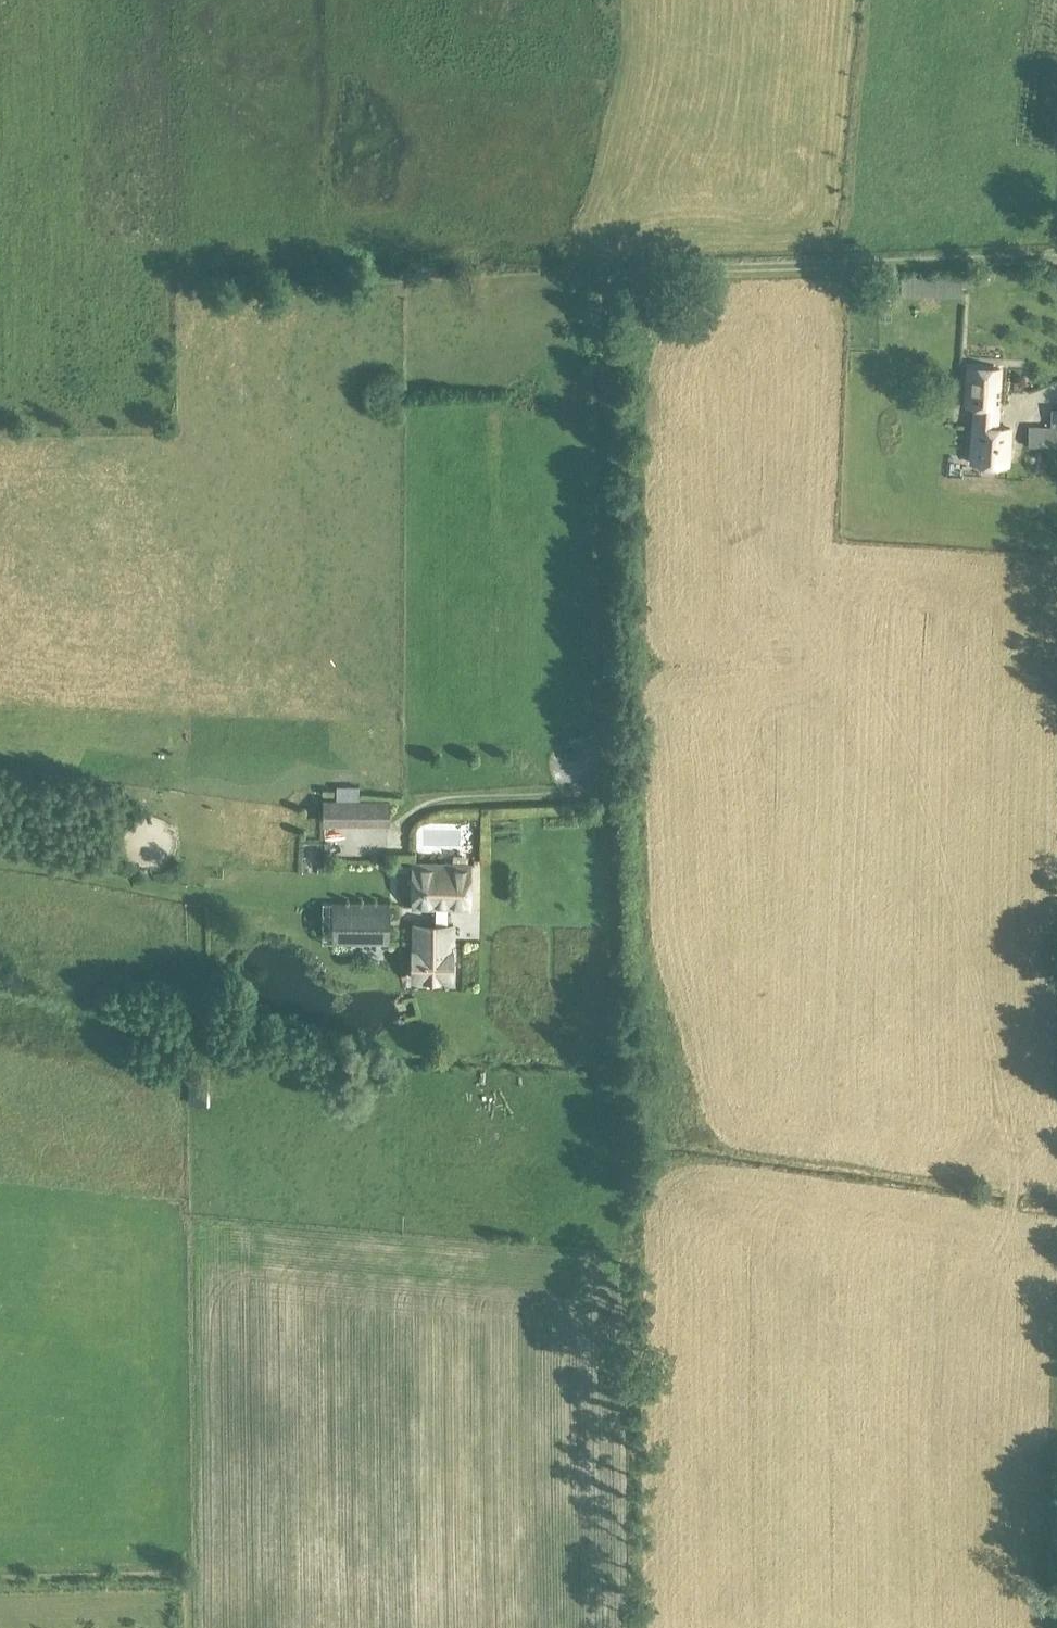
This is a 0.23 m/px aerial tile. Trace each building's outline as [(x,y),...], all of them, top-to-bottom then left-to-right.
[(1000,408),(1002,369),(969,368),(968,407),(977,407),(976,427),(974,427),(973,464),(1009,465),(1010,428),(997,428),(998,408),(1000,408)] [(1029,426),(1029,446),(1056,447),(1056,427),(1029,426)] [(383,857),(381,802),(321,804),(323,870),(332,870),(332,858),(383,857)] [(471,865),(414,865),(414,909),(437,909),(449,909),(470,909),(471,865)] [(332,944),(389,945),(390,903),(332,903),(332,944)] [(415,952),(414,952),(414,980),(454,981),(454,952),(451,952),(451,944),(454,944),(455,926),(449,926),(449,909),(437,909),(436,926),(415,926),(415,952)]
